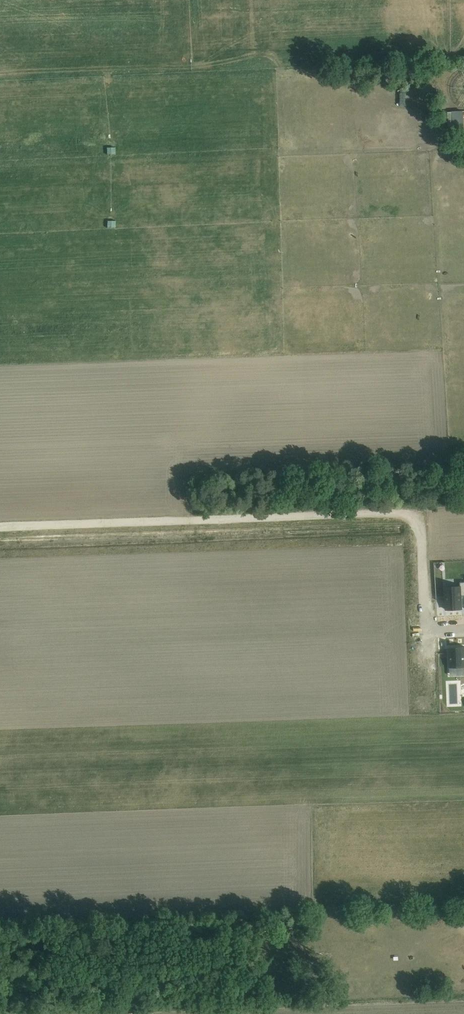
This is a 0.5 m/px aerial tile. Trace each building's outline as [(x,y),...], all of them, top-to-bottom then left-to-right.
[(459,120),(463,120),(463,110),(443,110),(443,125),(459,125),(459,120)] [(103,147),(102,157),(110,157),(111,148),(103,147)] [(445,587),(446,610),(462,609),(461,596),(463,596),(463,582),(460,582),(460,587),(445,587)] [(449,647),(450,668),(463,667),(463,647),(449,647)]
